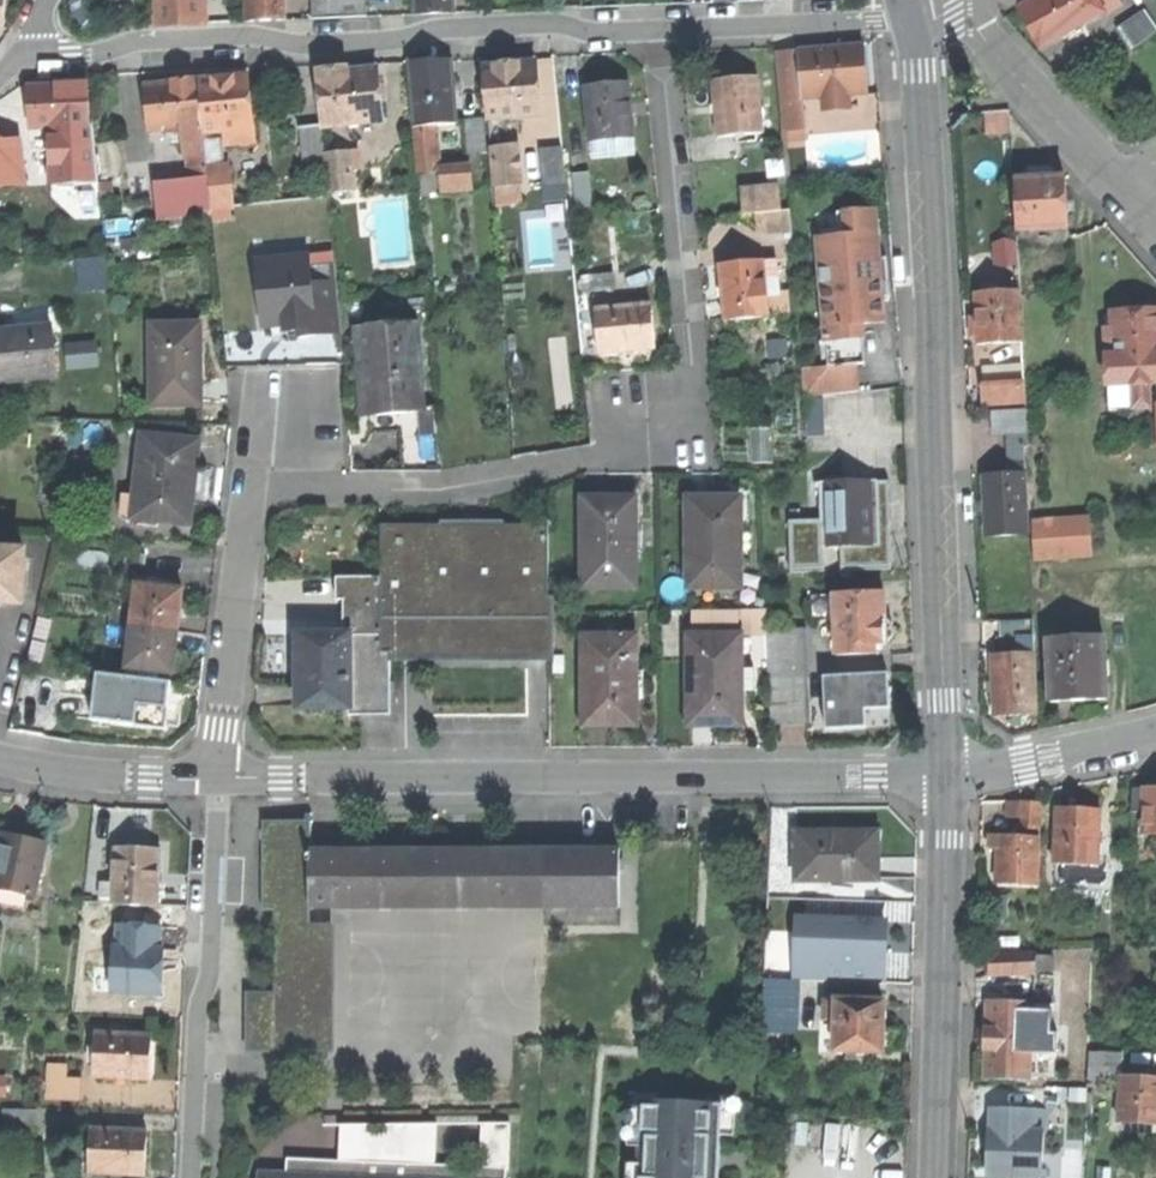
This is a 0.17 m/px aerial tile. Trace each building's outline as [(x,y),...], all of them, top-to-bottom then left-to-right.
[(158,25),(182,24),(206,24),(205,0),(157,0),(158,25)] [(246,21),(265,20),(285,19),(284,0),(246,0),(246,21)] [(369,16),(368,0),(311,0),(311,17),(369,16)] [(415,14),(454,12),(453,0),(414,0),(415,14)] [(1120,7),(1116,0),(1036,0),(1020,8),(1042,49),(1074,32),(1120,7)] [(1155,35),(1155,23),(1149,12),(1120,30),(1134,49),(1155,35)] [(864,47),(798,52),(801,99),(822,97),(849,95),(867,94),(865,67),(864,47)] [(801,99),(798,52),(776,53),(782,131),(784,131),(786,130),(804,129),(801,99)] [(409,62),(414,128),(435,126),(456,125),(453,89),(451,59),(409,62)] [(534,63),(481,68),(485,119),(526,115),(539,114),(534,63)] [(321,72),(325,127),(382,121),(379,93),(377,71),(346,73),(346,70),(321,72)] [(251,77),(200,81),(205,133),(236,130),(237,145),(257,143),(253,102),(251,77)] [(757,78),(712,82),(717,133),(718,137),(748,134),(762,132),(757,78)] [(189,150),(206,148),(205,133),(200,81),(148,86),(151,130),(172,128),(180,127),(182,150),(189,150)] [(44,128),(49,128),(90,125),(87,84),(26,88),(29,129),(44,128)] [(600,141),(633,138),(631,118),(631,113),(630,102),(628,84),(584,88),(590,142),(600,141)] [(850,107),(849,95),(822,97),(823,109),(850,107)] [(990,112),(993,132),(1012,130),(1009,110),(990,112)] [(482,120),(465,122),(469,153),(486,151),(482,120)] [(52,184),(95,182),(92,125),(90,125),(49,128),(52,184)] [(325,168),(324,155),(321,125),(300,127),(303,170),(325,168)] [(435,126),(414,128),(418,174),(438,172),(435,126)] [(805,141),(804,129),(786,130),(787,142),(805,141)] [(633,138),(600,141),(602,154),(634,151),(633,138)] [(24,183),(18,143),(0,145),(0,187),(24,183)] [(516,144),(491,147),(494,187),(520,185),(516,144)] [(207,166),(206,148),(189,150),(192,179),(208,178),(207,166)] [(563,149),(542,151),(545,185),(565,184),(565,177),(563,149)] [(348,153),(324,155),(325,168),(327,193),(351,191),(348,153)] [(229,164),(207,166),(208,178),(211,208),(232,206),(229,164)] [(470,170),(438,172),(440,192),(472,189),(470,170)] [(440,192),(438,172),(418,174),(419,193),(440,192)] [(589,175),(574,176),(577,207),(592,206),(589,175)] [(211,208),(208,178),(192,179),(154,183),(157,216),(189,213),(211,211),(211,208)] [(1018,232),(1071,228),(1070,179),(1045,180),(1017,181),(1018,232)] [(113,182),(99,183),(100,204),(115,202),(113,182)] [(566,201),(565,184),(545,185),(545,191),(546,203),(566,201)] [(494,187),(496,208),(523,206),(522,193),(522,185),(520,185),(494,187)] [(741,194),(743,214),(757,213),(781,211),(779,191),(741,194)] [(837,213),(839,237),(874,234),(872,210),(837,213)] [(781,211),(757,213),(759,233),(791,231),(790,211),(781,211)] [(818,252),(825,341),(863,338),(862,324),(885,322),(881,283),(888,283),(887,269),(886,257),(879,257),(877,234),(874,234),(839,237),(817,239),(818,252)] [(995,241),(998,266),(1023,262),(1019,238),(995,241)] [(904,279),(909,279),(907,253),(897,254),(898,273),(899,280),(904,279)] [(278,279),(257,281),(261,328),(283,326),(289,326),(288,321),(298,320),(299,332),(299,336),(342,333),(341,329),(339,298),(336,263),(310,266),(309,256),(276,259),(278,279)] [(106,257),(76,260),(79,293),(109,290),(107,266),(106,257)] [(255,260),(257,281),(278,279),(276,259),(255,260)] [(763,262),(765,277),(778,276),(777,261),(763,262)] [(765,277),(763,262),(719,266),(721,292),(724,321),(768,317),(765,277)] [(613,274),(582,276),(583,292),(614,289),(613,274)] [(1021,292),(978,293),(979,321),(979,344),(1023,342),(1021,292)] [(650,305),(596,310),(600,354),(655,348),(652,321),(650,305)] [(1153,410),(1153,383),(1155,383),(1155,312),(1148,312),(1117,313),(1118,340),(1110,340),(1112,403),(1136,402),(1137,410),(1153,410)] [(153,361),(152,403),(198,404),(198,380),(205,380),(206,366),(206,352),(199,352),(199,327),(180,327),(180,319),(146,318),(145,361),(153,361)] [(292,332),(299,332),(298,320),(288,321),(289,326),(283,326),(284,333),(292,332)] [(423,411),(422,407),(417,324),(362,328),(364,358),(368,358),(369,377),(367,377),(369,415),(397,413),(421,412),(423,411)] [(11,380),(59,375),(55,334),(54,327),(0,333),(0,381),(11,380)] [(864,365),(863,338),(825,341),(828,368),(857,365),(864,365)] [(788,340),(768,341),(770,358),(789,357),(788,340)] [(96,343),(65,346),(67,368),(98,366),(96,343)] [(860,392),(857,365),(828,368),(819,369),(803,371),(803,377),(805,397),(860,392)] [(11,380),(0,381),(0,391),(12,390),(11,380)] [(1026,383),(984,386),(984,404),(1026,402),(1026,383)] [(823,399),(805,400),(807,437),(825,436),(823,399)] [(421,412),(422,436),(436,435),(434,406),(422,407),(423,411),(421,412)] [(1008,433),(1026,432),(1025,411),(994,412),(995,434),(1008,433)] [(398,437),(397,413),(369,415),(370,424),(370,433),(398,437)] [(1027,448),(1026,432),(1008,433),(1009,465),(1012,465),(1013,475),(1025,474),(1024,448),(1027,448)] [(197,441),(139,435),(130,516),(189,522),(193,479),(197,441)] [(1027,535),(1025,474),(1013,475),(984,476),(985,504),(987,537),(1027,535)] [(822,548),(840,547),(879,546),(877,481),(820,483),(822,520),(822,548)] [(879,546),(840,547),(841,571),(891,570),(890,535),(888,481),(877,481),(879,546)] [(968,495),(963,495),(965,521),(975,520),(974,501),(973,495),(968,495)] [(586,500),(584,500),(584,587),(633,587),(633,548),(632,500),(605,500),(586,500)] [(710,501),(690,501),(689,585),(739,586),(738,502),(710,501)] [(1089,518),(1033,522),(1035,559),(1092,556),(1089,518)] [(823,573),(822,548),(822,520),(789,521),(791,574),(823,573)] [(381,654),(390,654),(549,653),(548,527),(480,527),(467,527),(455,527),(380,528),(381,577),(381,636),(381,654)] [(0,552),(0,603),(21,604),(24,553),(0,552)] [(141,577),(140,585),(155,587),(156,579),(141,577)] [(348,636),(381,636),(381,577),(336,577),(336,598),(344,598),(344,636),(348,636)] [(131,627),(176,632),(179,609),(181,590),(155,587),(140,585),(137,585),(134,603),(131,627)] [(884,592),(833,594),(834,619),(836,655),(875,653),(875,643),(884,644),(892,637),(893,631),(893,624),(886,617),(885,606),(884,592)] [(813,620),(834,619),(833,594),(821,595),(812,595),(813,620)] [(739,635),(738,610),(690,611),(690,636),(739,635)] [(738,610),(739,635),(766,635),(766,631),(766,621),(766,610),(738,610)] [(1018,637),(1034,637),(1033,621),(1000,622),(1000,638),(1018,637)] [(158,672),(171,673),(173,652),(176,632),(131,627),(126,668),(158,672)] [(803,630),(766,631),(766,635),(768,678),(804,677),(803,630)] [(739,635),(690,636),(690,662),(690,723),(707,723),(739,723),(739,692),(739,670),(739,635)] [(348,636),(344,636),(298,636),(298,681),(298,706),(327,706),(348,706),(348,636)] [(381,636),(348,636),(348,706),(348,714),(356,714),(390,714),(390,654),(381,654),(381,636)] [(1034,654),(1034,637),(1018,637),(1019,654),(1034,654)] [(1103,637),(1048,640),(1050,701),(1076,700),(1106,699),(1103,637)] [(635,639),(585,638),(585,724),(608,724),(635,724),(635,639)] [(1036,716),(1034,654),(1019,654),(993,655),(994,688),(995,717),(1036,716)] [(157,679),(158,672),(126,668),(125,675),(157,679)] [(754,669),(739,670),(739,692),(755,691),(754,669)] [(888,674),(824,677),(826,729),(866,728),(865,709),(889,708),(888,674)] [(120,678),(97,675),(97,680),(96,686),(91,720),(164,729),(165,725),(169,694),(170,684),(120,678)] [(806,723),(804,677),(768,678),(769,724),(806,723)] [(1132,811),(1144,812),(1145,788),(1132,788),(1132,811)] [(1145,788),(1144,812),(1144,834),(1155,835),(1155,789),(1145,788)] [(1009,820),(1024,820),(1024,800),(1009,800),(1009,820)] [(1042,829),(1042,801),(1024,800),(1024,820),(1024,829),(1042,829)] [(1075,808),(1056,807),(1054,863),(1062,864),(1098,865),(1101,809),(1075,808)] [(619,907),(619,852),(333,851),(333,840),(312,840),(312,821),(263,821),(262,909),(274,909),(274,992),(246,992),(246,1053),(335,1053),(336,925),(310,925),(310,906),(619,907)] [(31,896),(44,841),(22,836),(1,831),(0,836),(0,889),(31,896)] [(840,879),(878,879),(878,857),(877,832),(796,833),(797,879),(840,879)] [(1039,836),(991,835),(989,849),(998,849),(997,864),(996,883),(1037,884),(1039,836)] [(111,845),(110,879),(97,878),(96,896),(110,897),(109,903),(114,903),(155,904),(156,876),(157,847),(111,845)] [(1107,865),(1098,865),(1062,864),(1061,882),(1106,883),(1107,865)] [(798,980),(808,981),(809,963),(797,962),(798,933),(804,933),(805,918),(794,918),(792,980),(798,980)] [(885,921),(805,918),(804,933),(798,933),(797,962),(809,963),(808,981),(876,983),(877,953),(883,953),(885,921)] [(111,992),(160,995),(162,970),(158,970),(159,949),(160,928),(118,925),(117,947),(114,947),(111,992)] [(1038,951),(991,953),(993,976),(1038,975),(1038,951)] [(762,1010),(797,1011),(798,980),(792,980),(763,979),(762,1010)] [(823,1018),(835,1018),(836,1001),(823,1000),(823,1018)] [(1035,1002),(988,1000),(987,1037),(987,1076),(1032,1077),(1033,1050),(1060,1051),(1061,1030),(1054,1030),(1055,1009),(1035,1009),(1035,1002)] [(884,1002),(836,1001),(835,1018),(834,1051),(845,1051),(856,1052),(882,1053),(882,1051),(883,1033),(883,1016),(884,1002)] [(91,1074),(146,1077),(148,1051),(149,1032),(93,1029),(91,1074)] [(856,1052),(845,1051),(845,1061),(856,1061),(856,1052)] [(1123,1056),(1090,1054),(1089,1076),(1122,1077),(1123,1056)] [(1122,1077),(1120,1122),(1155,1124),(1155,1079),(1122,1077)] [(46,1098),(76,1099),(77,1083),(46,1082),(46,1098)] [(629,1131),(642,1132),(643,1100),(649,1101),(659,1101),(659,1093),(631,1091),(629,1131)] [(705,1095),(704,1103),(722,1104),(720,1135),(734,1135),(736,1097),(705,1095)] [(649,1101),(643,1100),(642,1132),(640,1177),(645,1177),(649,1101)] [(716,1110),(698,1109),(698,1103),(659,1101),(649,1101),(645,1177),(713,1177),(716,1110)] [(698,1103),(698,1109),(716,1110),(713,1177),(718,1177),(719,1158),(720,1144),(720,1135),(722,1104),(704,1103),(698,1103)] [(2,1126),(33,1128),(34,1109),(3,1108),(2,1126)] [(987,1176),(1042,1177),(1043,1131),(1047,1131),(1047,1110),(992,1108),(992,1122),(991,1129),(988,1129),(987,1176)] [(285,1170),(257,1169),(257,1177),(503,1177),(504,1167),(506,1166),(508,1120),(479,1120),(476,1164),(432,1161),(434,1120),(383,1120),(383,1129),(364,1128),(364,1120),(340,1120),(337,1157),(336,1173),(285,1170)] [(87,1172),(142,1175),(144,1149),(145,1127),(90,1124),(87,1172)] [(286,1155),(285,1170),(336,1173),(337,1157),(286,1155)]
